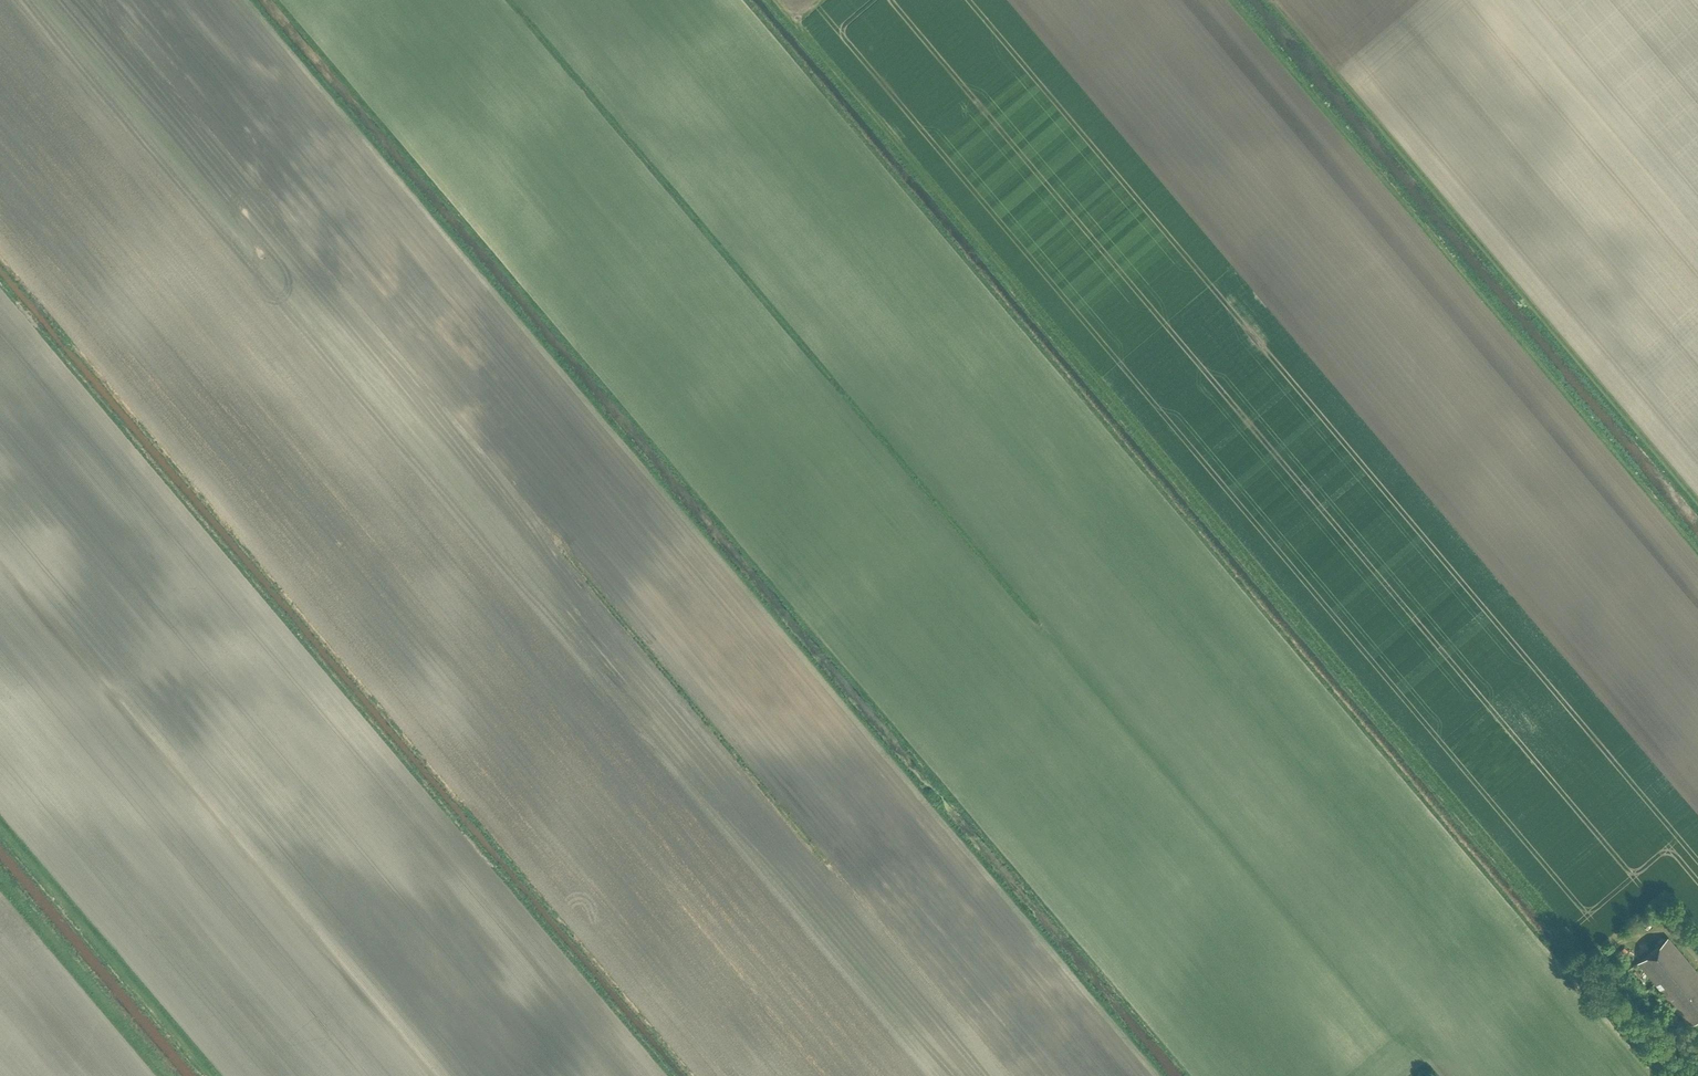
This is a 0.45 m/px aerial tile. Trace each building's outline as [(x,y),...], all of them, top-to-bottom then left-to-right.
[(1689,1024),(1697,1017),(1697,973),(1668,936),(1637,962),(1689,1024)]
